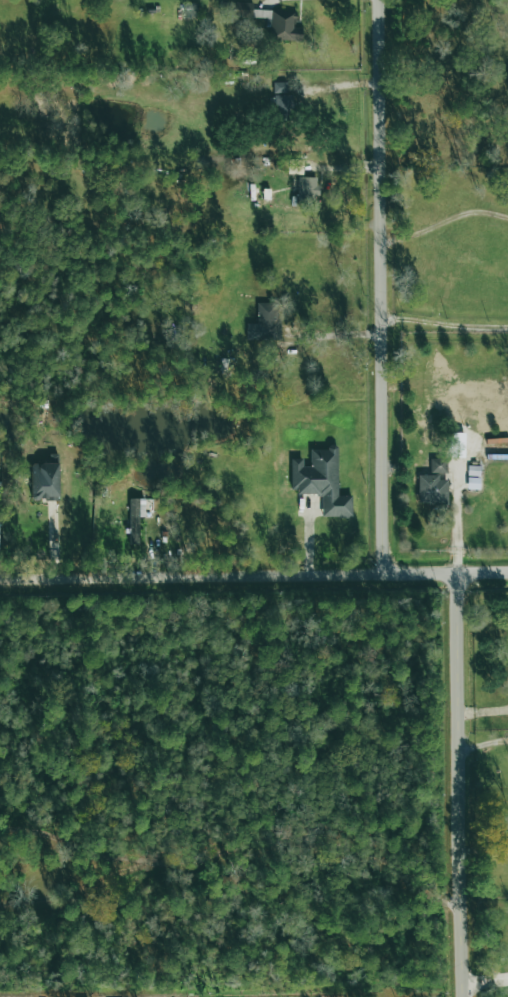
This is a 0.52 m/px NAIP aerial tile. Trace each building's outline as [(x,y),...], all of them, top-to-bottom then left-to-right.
[(301,41),(302,28),(295,27),(295,12),(252,11),(252,3),(229,3),(229,20),(266,20),(266,40),(301,41)] [(318,178),(298,177),(297,201),(316,202),(318,178)] [(256,303),(257,323),(246,324),(246,341),(280,340),(279,303),(256,303)] [(321,517),(351,517),(351,496),(337,496),(337,449),(310,449),(310,466),(302,466),(302,459),(290,459),(291,493),(321,493),(321,517)] [(418,504),(447,503),(446,456),(429,456),(430,475),(417,475),(418,504)] [(31,500),(59,500),(58,463),(30,463),(31,500)] [(129,499),(130,544),(139,544),(139,517),(145,517),(144,499),(129,499)]
